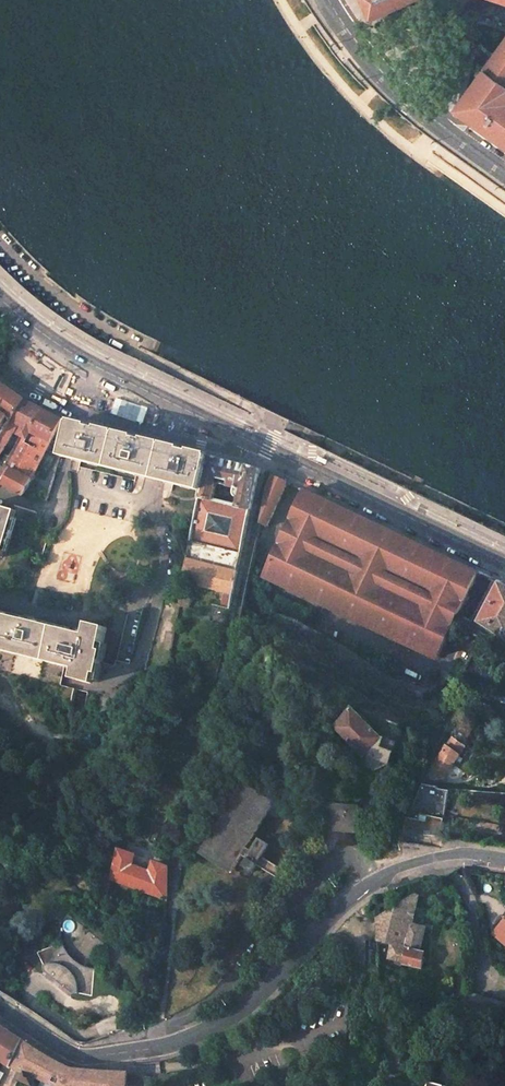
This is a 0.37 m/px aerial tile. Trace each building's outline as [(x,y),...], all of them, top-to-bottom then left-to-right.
[(374,16),(375,15),(409,0),(367,0),(374,16)] [(504,139),(504,40),(459,106),(482,123),(504,139)] [(1,431),(7,420),(12,421),(26,400),(0,382),(0,430),(1,431)] [(26,400),(12,421),(19,426),(23,428),(21,431),(20,433),(21,435),(22,436),(26,438),(30,431),(50,443),(62,420),(26,400)] [(0,439),(0,455),(19,426),(12,421),(0,439)] [(77,424),(70,423),(61,456),(67,458),(71,459),(108,468),(157,480),(202,491),(210,457),(167,446),(117,434),(77,424)] [(26,438),(10,469),(31,480),(39,464),(44,455),(50,443),(30,431),(26,438)] [(1,483),(10,469),(26,438),(22,436),(17,445),(0,474),(0,482),(1,483)] [(202,491),(201,497),(212,500),(251,511),(261,469),(210,457),(202,491)] [(10,469),(1,483),(23,496),(31,480),(10,469)] [(268,486),(264,506),(260,523),(267,527),(288,482),(273,475),(268,486)] [(288,527),(266,574),(439,656),(478,573),(392,532),(306,491),(288,527)] [(212,500),(201,497),(183,583),(235,589),(251,511),(235,507),(231,523),(209,516),(212,500)] [(2,558),(16,511),(0,506),(0,557),(2,558)] [(480,623),(504,639),(504,586),(501,584),(480,623)] [(277,594),(269,613),(300,628),(308,609),(277,594)] [(65,668),(75,670),(72,679),(93,684),(95,674),(98,674),(101,663),(104,651),(101,650),(107,628),(89,623),(87,635),(0,614),(0,652),(65,668)] [(71,703),(75,689),(61,685),(65,668),(0,652),(0,685),(71,703)] [(354,709),(335,727),(363,757),(382,739),(357,712),(354,709)] [(453,738),(448,745),(460,754),(465,747),(453,738)] [(363,757),(361,765),(375,770),(389,764),(397,743),(383,739),(382,739),(363,757)] [(448,745),(428,772),(426,777),(434,779),(443,778),(453,764),(460,754),(448,745)] [(246,783),(201,854),(231,873),(243,855),(248,847),(276,802),(246,783)] [(411,808),(407,818),(426,822),(427,816),(444,819),(449,791),(437,789),(437,788),(422,785),(411,808)] [(329,804),(327,831),(358,833),(359,806),(329,804)] [(405,825),(404,832),(425,835),(425,830),(441,833),(444,819),(427,816),(426,822),(407,818),(405,825)] [(249,859),(244,866),(253,872),(257,865),(260,860),(262,857),(270,845),(261,839),(253,851),(249,859)] [(248,847),(243,855),(249,859),(253,851),(248,847)] [(114,865),(110,878),(167,899),(168,867),(156,862),(152,874),(130,866),(133,855),(120,850),(117,857),(114,865)] [(78,884),(83,891),(90,886),(85,879),(78,884)] [(97,879),(94,889),(107,897),(111,883),(97,879)] [(417,895),(391,911),(391,912),(378,920),(378,939),(378,941),(389,944),(385,961),(393,962),(394,960),(403,962),(402,964),(421,968),(422,966),(424,954),(425,953),(419,951),(425,928),(417,926),(419,918),(413,917),(418,896),(417,895)] [(494,933),(494,934),(504,944),(504,920),(494,933)] [(90,996),(94,968),(80,964),(70,958),(59,942),(49,946),(36,951),(43,967),(45,972),(73,993),(90,996)] [(0,1061),(10,1067),(11,1066),(24,1040),(0,1025),(0,1061)] [(11,1066),(24,1072),(20,1080),(31,1085),(33,1085),(37,1078),(44,1081),(56,1085),(126,1085),(128,1073),(85,1071),(72,1069),(53,1060),(36,1049),(24,1040),(11,1066)]
